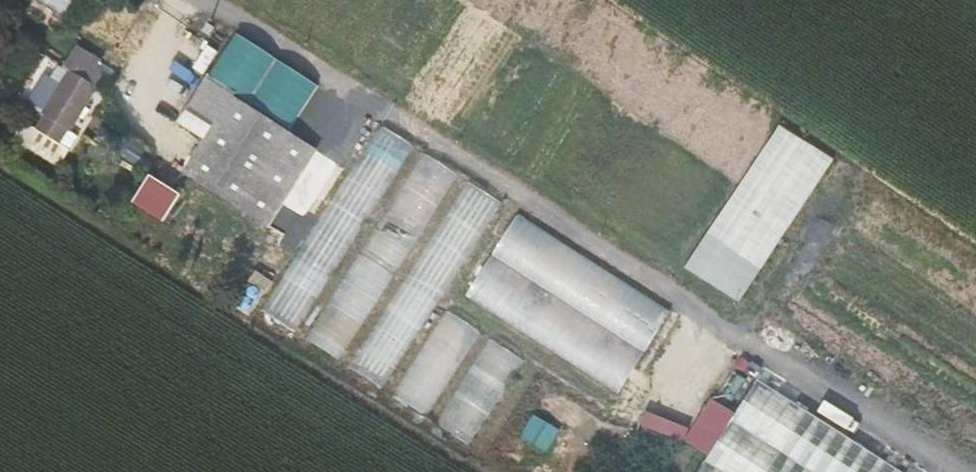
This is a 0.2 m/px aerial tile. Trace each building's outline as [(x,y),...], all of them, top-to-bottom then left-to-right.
[(70,17),(81,0),(42,0),(70,17)] [(291,125),(318,83),(237,32),(210,74),(291,125)] [(48,113),(38,129),(58,142),(67,127),(70,130),(97,85),(71,69),(44,111),(48,113)] [(219,123),(234,99),(209,82),(193,107),(219,123)] [(320,154),(234,99),(219,123),(186,173),(271,229),(320,154)] [(688,267),(744,301),(833,154),(777,120),(688,267)] [(303,333),(411,140),(376,121),(268,313),(303,333)] [(344,360),(457,169),(425,150),(312,341),(344,360)] [(134,203),(169,221),(185,191),(150,173),(134,203)] [(352,367),(385,388),(501,201),(467,180),(352,367)] [(673,310),(518,215),(465,296),(620,393),(673,310)] [(448,309),(393,393),(428,415),(482,331),(448,309)] [(471,443),(526,359),(492,337),(437,421),(471,443)] [(743,352),(667,471),(923,471),(743,352)]
